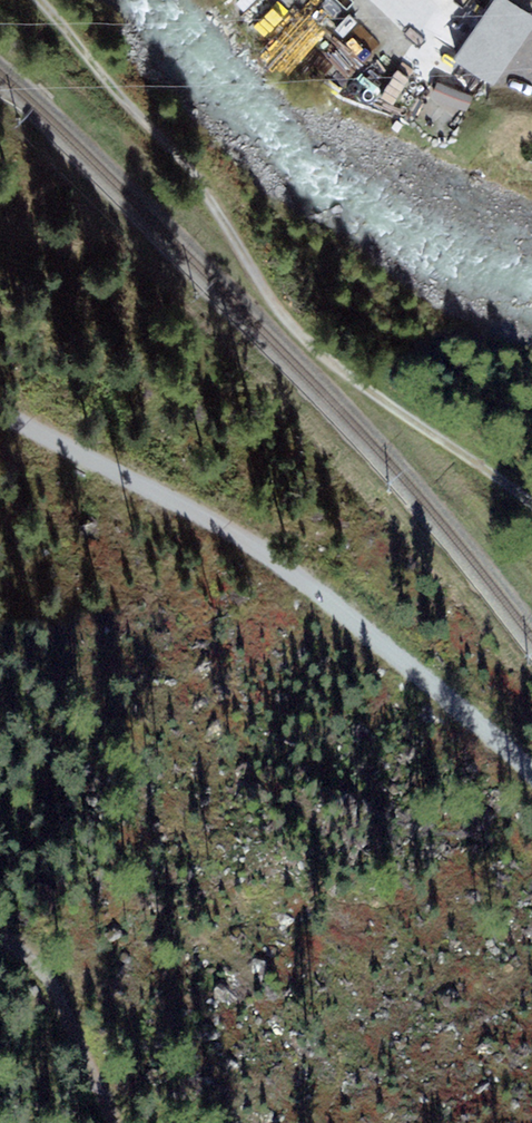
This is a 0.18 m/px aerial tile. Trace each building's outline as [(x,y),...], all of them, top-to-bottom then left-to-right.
[(531,33),(531,12),(507,0),(467,0),(435,63),(441,66),(422,104),(439,113),(430,130),(455,142),(482,88),(500,97),(531,33)]
